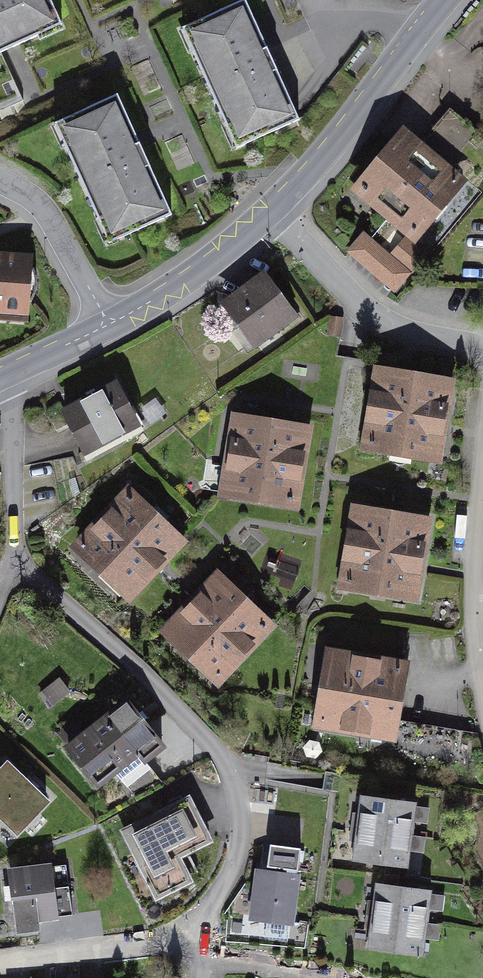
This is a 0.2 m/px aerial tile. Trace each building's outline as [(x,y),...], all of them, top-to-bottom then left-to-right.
[(67,34),(53,0),(0,0),(0,63),(67,34)] [(185,32),(234,152),(300,125),(251,5),(185,32)] [(61,128),(113,248),(175,221),(124,101),(61,128)] [(415,137),(364,191),(426,248),(476,194),(415,137)] [(373,228),(352,253),(399,294),(420,268),(373,228)] [(29,313),(29,259),(0,258),(0,310),(29,313)] [(283,272),(238,299),(267,345),(311,318),(283,272)] [(372,450),(447,462),(459,387),(385,375),(372,450)] [(146,433),(124,387),(70,413),(91,459),(146,433)] [(317,427),(239,417),(229,495),(307,505),(317,427)] [(207,461),(205,487),(217,488),(219,462),(207,461)] [(368,481),(356,551),(426,563),(438,493),(368,481)] [(132,496),(78,554),(129,602),(183,544),(132,496)] [(227,571),(168,632),(224,686),(283,626),(227,571)] [(340,654),(326,722),(407,738),(420,669),(340,654)] [(135,697),(72,752),(104,788),(167,734),(135,697)] [(0,777),(0,818),(22,839),(56,803),(13,763),(0,777)] [(427,801),(371,793),(366,826),(422,835),(427,801)] [(183,819),(141,838),(164,890),(207,871),(183,819)] [(417,866),(422,835),(366,826),(361,857),(417,866)] [(265,868),(258,921),(299,926),(309,851),(281,847),(278,870),(265,868)] [(58,868),(12,873),(19,933),(65,928),(58,868)] [(440,896),(384,888),(379,921),(435,929),(440,896)] [(430,961),(435,929),(379,921),(375,952),(430,961)]
